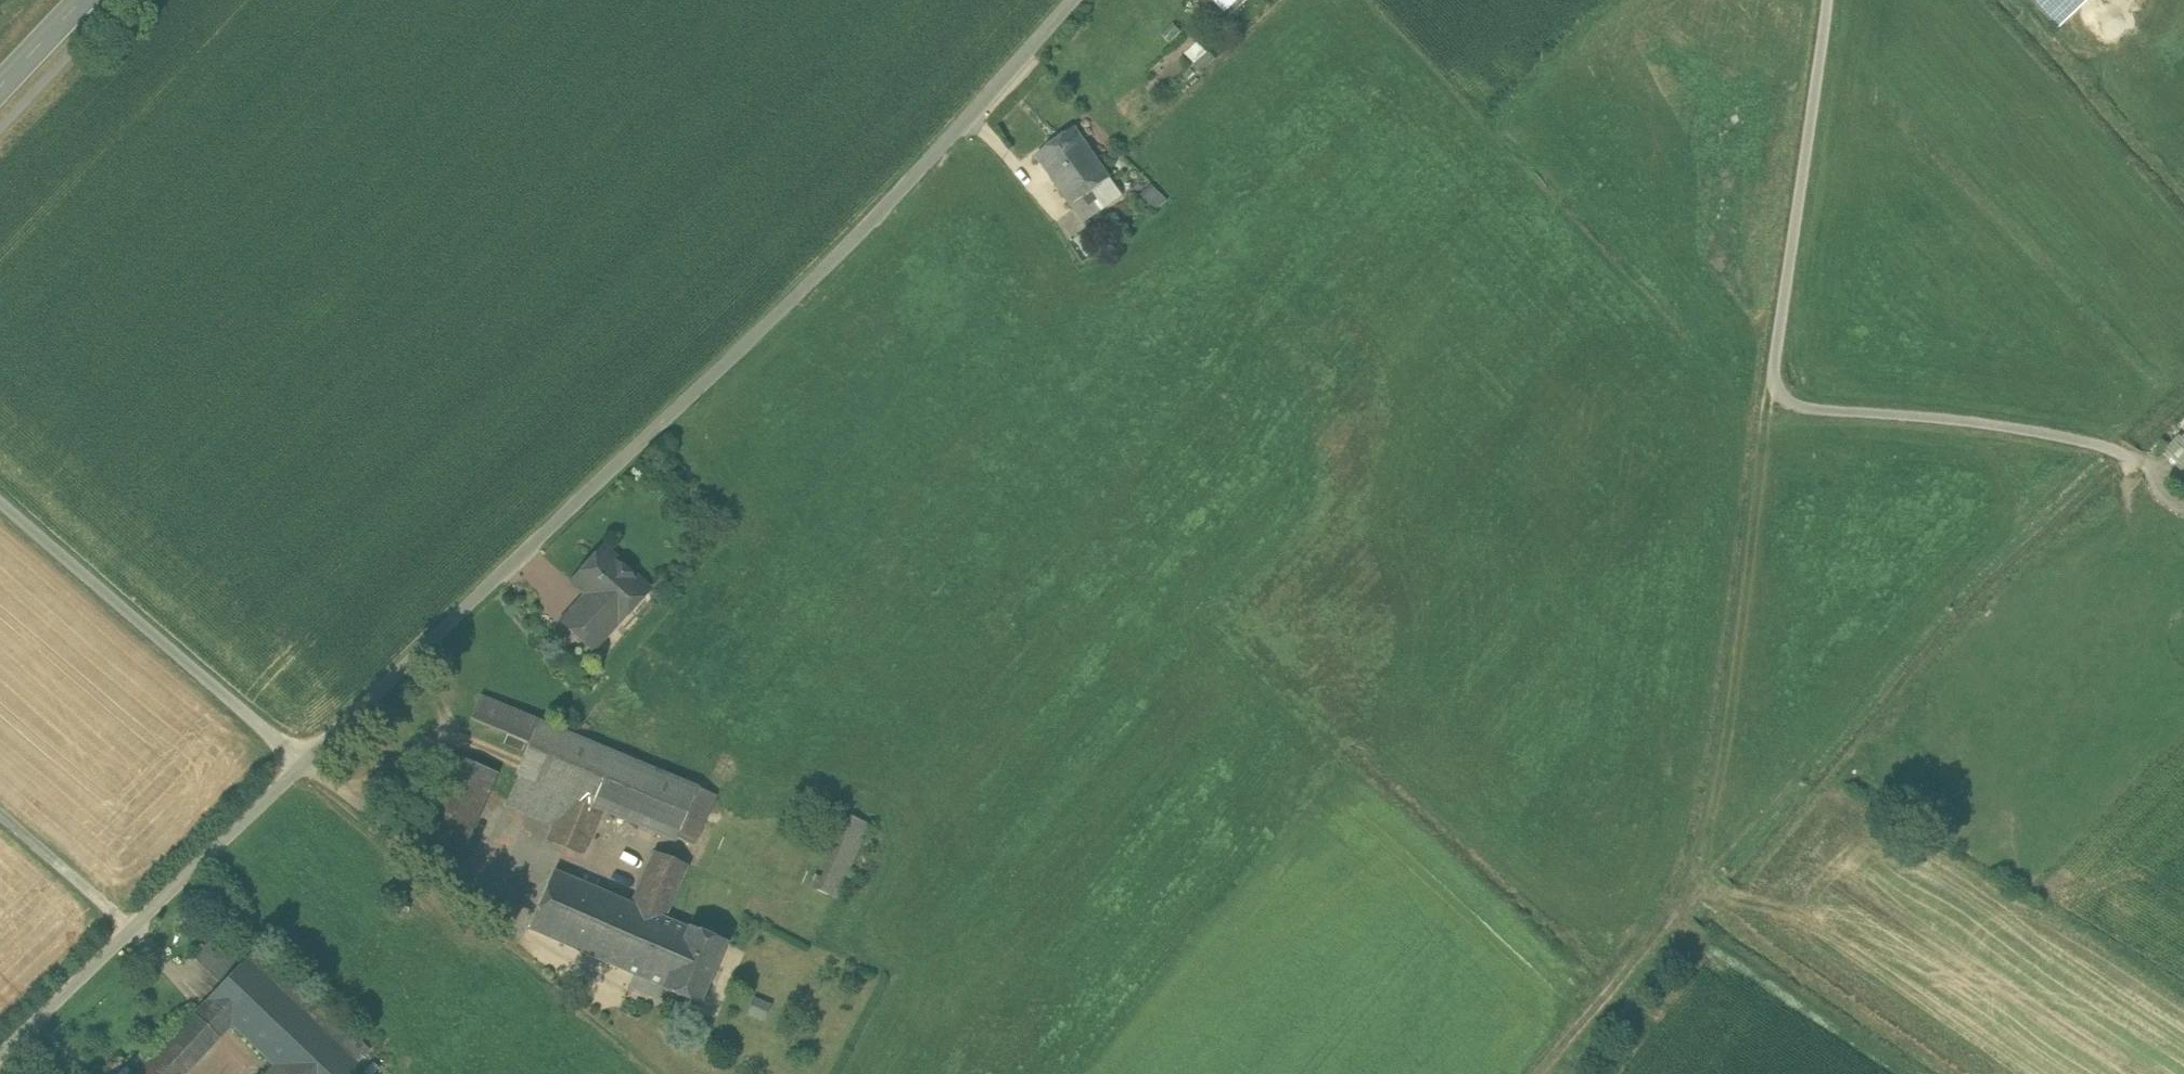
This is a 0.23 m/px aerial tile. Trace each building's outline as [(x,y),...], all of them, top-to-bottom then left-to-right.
[(2059,25),(2087,0),(2036,0),(2059,25)] [(1201,69),(1215,55),(1198,38),(1184,52),(1201,69)] [(1037,155),(1072,205),(1091,192),(1109,178),(1111,177),(1075,127),(1037,155)] [(1091,192),(1102,208),(1122,194),(1109,178),(1091,192)] [(1160,193),(1152,186),(1143,194),(1151,202),(1148,205),(1154,211),(1168,200),(1161,192),(1160,193)] [(1102,208),(1091,192),(1072,205),(1084,222),(1102,208)] [(1086,233),(1076,240),(1087,255),(1097,248),(1086,233)] [(2163,452),(2182,469),(2183,467),(2183,438),(2180,434),(2163,452)] [(647,590),(603,549),(574,580),(590,594),(617,619),(619,621),(647,590)] [(590,594),(563,622),(591,648),(617,619),(590,594)] [(539,720),(481,695),(470,718),(529,743),(539,720)] [(698,787),(539,720),(529,743),(516,774),(519,775),(507,803),(554,823),(547,839),(579,853),(585,852),(603,810),(675,840),(676,836),(698,787)] [(456,754),(421,835),(461,853),(497,772),(456,754)] [(698,787),(676,836),(693,844),(696,842),(717,795),(698,787)] [(850,814),(817,889),(836,897),(869,823),(850,814)] [(687,864),(657,851),(633,904),(644,909),(663,917),(687,864)] [(633,904),(555,870),(529,928),(618,967),(644,909),(633,904)] [(663,917),(644,909),(618,967),(636,975),(662,986),(688,928),(663,917)] [(726,942),(688,926),(688,928),(662,986),(662,988),(699,1004),(726,942)] [(224,930),(201,953),(229,980),(251,957),(224,930)] [(265,943),(251,957),(229,980),(212,998),(236,1022),(279,1064),(289,1073),(350,1073),(373,1051),(319,998),(320,997),(265,943)] [(662,986),(636,975),(630,987),(657,999),(662,988),(662,986)] [(747,1014),(765,1021),(772,1004),(754,997),(747,1014)] [(199,1010),(224,1034),(236,1022),(212,998),(199,1010)] [(199,1010),(136,1073),(184,1073),(224,1034),(199,1010)] [(269,1073),(289,1073),(279,1064),(269,1073)]
